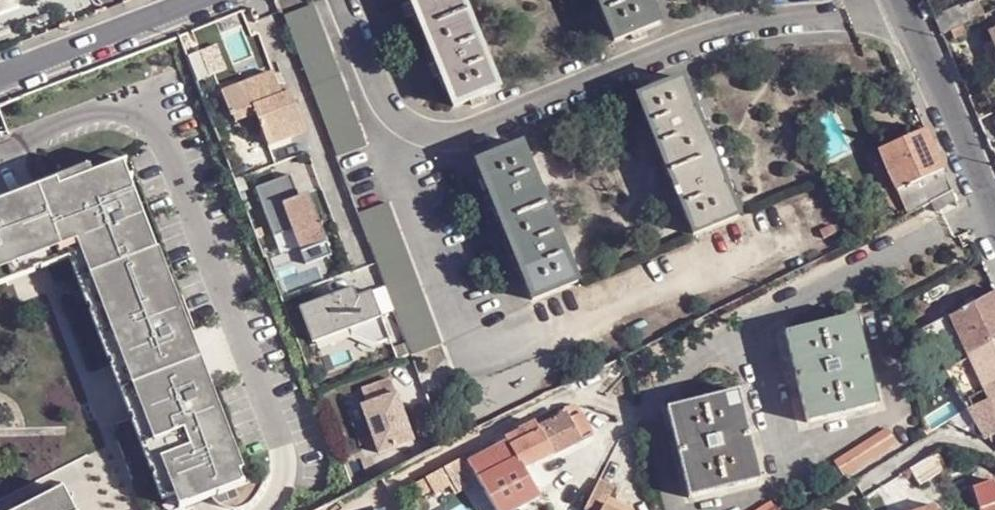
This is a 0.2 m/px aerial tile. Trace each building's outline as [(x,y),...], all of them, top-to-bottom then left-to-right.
[(454,105),(471,98),(482,94),(500,86),(464,0),(411,0),(454,105)] [(614,39),(632,32),(642,28),(659,21),(651,0),(599,0),(614,39)] [(972,19),(964,3),(958,6),(950,10),(935,16),(943,33),(950,30),(961,25),(972,19)] [(284,14),(338,156),(365,145),(312,4),(284,14)] [(952,35),(964,30),(961,25),(950,30),(952,35)] [(632,32),(635,38),(645,34),(642,28),(632,32)] [(201,51),(188,56),(196,77),(197,79),(210,75),(201,51)] [(273,73),(220,93),(229,117),(232,116),(252,109),(255,118),(266,147),(305,133),(290,92),(282,96),(273,73)] [(694,231),(739,213),(683,76),(666,82),(655,87),(638,94),(694,231)] [(653,82),(655,87),(666,82),(664,77),(653,82)] [(471,98),(474,104),(485,100),(482,94),(471,98)] [(255,118),(252,109),(232,116),(235,125),(255,118)] [(927,127),(879,148),(908,212),(930,201),(951,190),(954,189),(927,127)] [(579,279),(523,142),(505,148),(495,152),(477,160),(533,297),(579,279)] [(492,147),(495,152),(505,148),(502,143),(492,147)] [(125,162),(113,166),(119,181),(131,177),(125,162)] [(89,164),(64,174),(67,183),(93,174),(89,164)] [(64,174),(45,181),(65,236),(69,245),(82,240),(104,301),(102,301),(123,358),(190,333),(131,177),(119,181),(113,166),(93,174),(67,183),(64,174)] [(288,176),(253,189),(271,238),(290,232),(303,266),(318,261),(329,257),(310,204),(296,199),(288,176)] [(69,245),(65,236),(45,181),(0,198),(0,243),(9,266),(69,245)] [(930,201),(936,211),(947,206),(945,205),(955,200),(951,190),(930,201)] [(306,195),(296,199),(310,204),(306,195)] [(358,211),(412,352),(440,343),(387,202),(358,211)] [(0,243),(0,269),(9,266),(0,243)] [(348,290),(301,307),(314,342),(351,328),(352,332),(380,344),(392,339),(374,291),(359,296),(358,294),(348,290)] [(976,299),(973,292),(964,296),(967,303),(920,326),(944,368),(969,356),(966,349),(994,336),(994,290),(976,299)] [(876,403),(854,315),(831,321),(832,324),(811,329),(810,326),(784,332),(806,421),(830,415),(828,411),(851,405),(852,409),(876,403)] [(810,326),(811,329),(832,324),(831,321),(810,326)] [(210,388),(190,333),(123,358),(143,412),(210,388)] [(966,349),(969,356),(944,368),(966,405),(988,396),(983,386),(994,380),(994,336),(966,349)] [(938,367),(933,357),(923,362),(930,372),(938,367)] [(391,379),(362,390),(368,404),(362,406),(380,454),(414,441),(391,379)] [(983,386),(988,396),(994,412),(994,380),(983,386)] [(242,472),(210,388),(143,412),(170,483),(177,480),(187,507),(241,486),(237,475),(242,472)] [(667,408),(688,497),(711,491),(710,488),(735,481),(735,485),(759,478),(738,389),(714,396),(713,399),(690,405),(689,402),(667,408)] [(689,402),(690,405),(713,399),(714,396),(689,402)] [(994,432),(994,412),(988,396),(966,405),(984,436),(994,432)] [(828,411),(830,415),(852,409),(851,405),(828,411)] [(593,433),(578,407),(553,420),(552,417),(538,425),(540,428),(553,453),(593,433)] [(519,428),(524,437),(540,428),(538,425),(535,420),(519,428)] [(525,467),(553,453),(540,428),(524,437),(519,428),(506,435),(508,441),(513,452),(516,457),(522,468),(525,467)] [(834,460),(841,473),(894,440),(887,428),(834,460)] [(508,441),(486,453),(491,463),(513,452),(508,441)] [(905,467),(911,484),(943,475),(935,448),(905,467)] [(480,483),(477,477),(516,457),(513,452),(491,463),(486,453),(468,462),(466,457),(416,483),(422,496),(433,490),(436,495),(452,487),(457,495),(480,483)] [(541,496),(525,467),(522,468),(516,457),(477,477),(496,509),(514,509),(541,496)] [(242,472),(237,475),(241,486),(247,484),(242,472)] [(599,477),(583,509),(620,509),(605,502),(608,496),(614,485),(599,477)] [(187,507),(177,480),(170,483),(180,509),(187,507)] [(710,488),(711,491),(735,485),(735,481),(710,488)] [(983,509),(994,509),(994,486),(977,492),(983,509)] [(21,509),(75,509),(65,488),(21,509)] [(605,502),(620,509),(633,509),(608,496),(605,502)] [(769,500),(754,509),(775,509),(769,500)] [(935,502),(909,509),(937,509),(935,502)]
